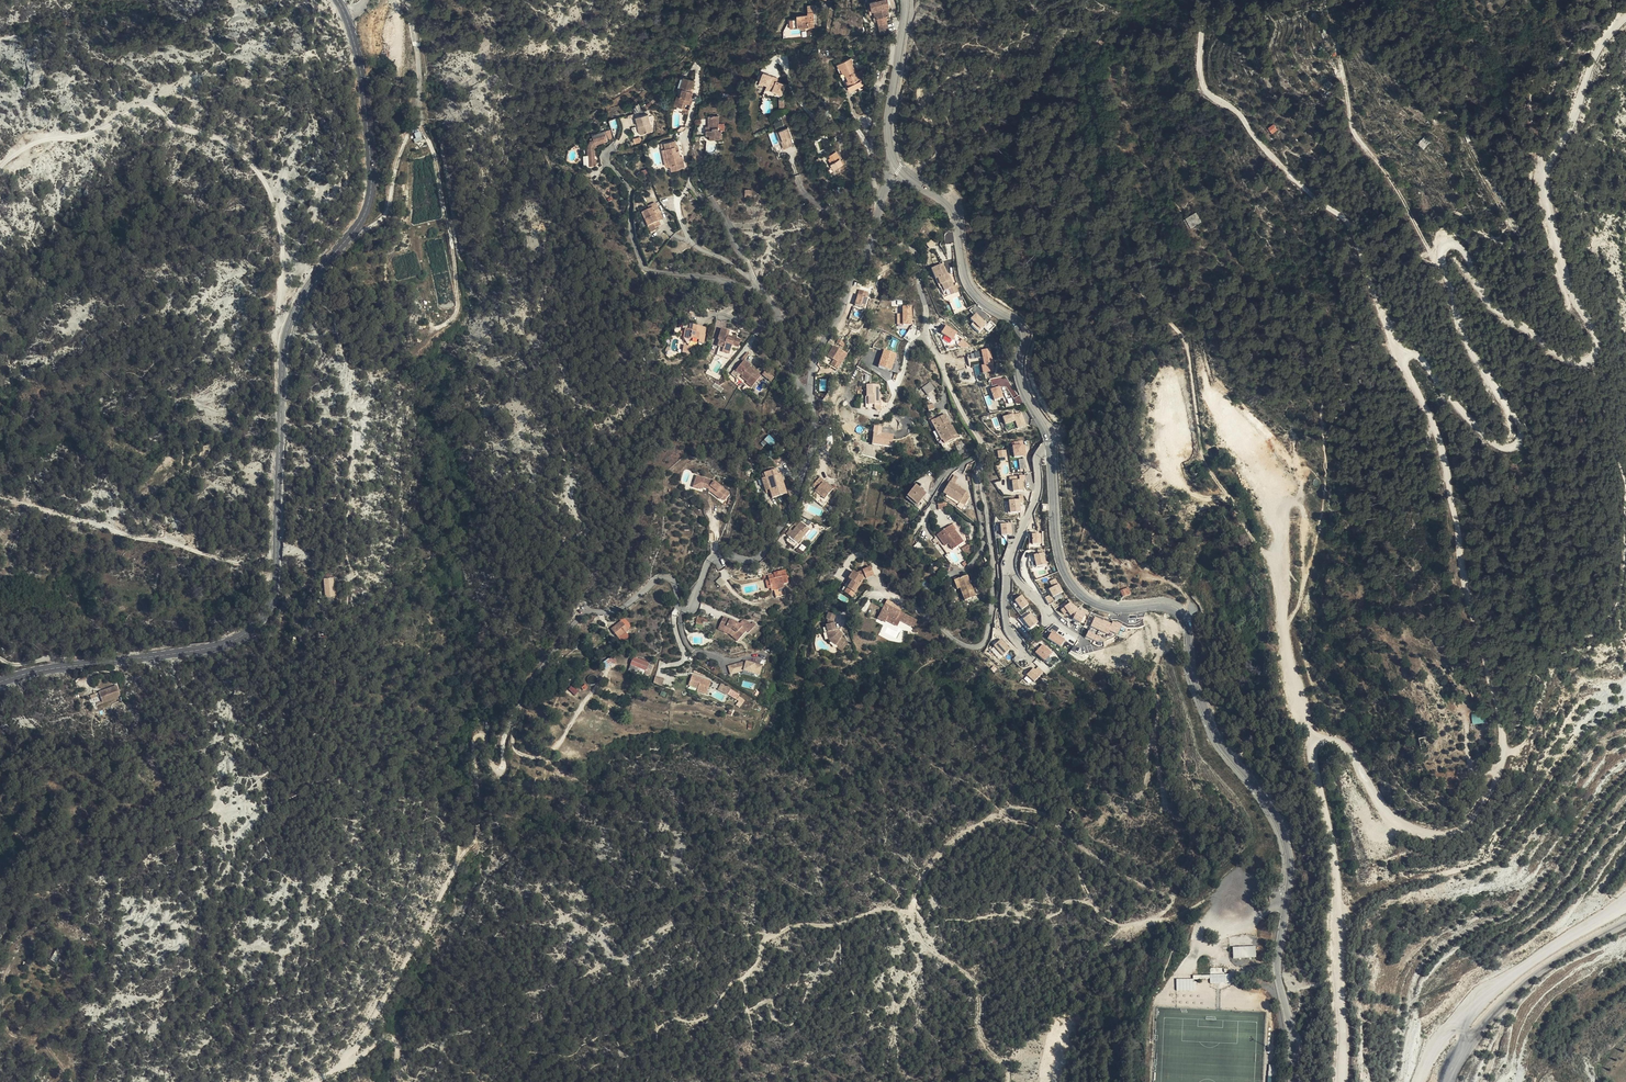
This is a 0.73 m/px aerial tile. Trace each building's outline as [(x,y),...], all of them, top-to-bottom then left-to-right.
[(887,20),(890,20),(888,10),(891,9),(889,0),(878,0),(878,1),(869,3),(871,12),(873,11),(875,23),(878,22),(887,20)] [(789,26),(805,25),(806,27),(811,26),(811,24),(816,24),(815,18),(813,18),(813,16),(815,16),(815,9),(807,10),(807,12),(796,13),(796,17),(789,17),(789,26)] [(881,36),(884,35),(890,34),(888,24),(879,26),(881,35),(881,36)] [(1187,54),(1175,58),(1177,63),(1181,61),(1183,67),(1191,64),(1187,54)] [(846,94),(866,85),(863,78),(861,79),(857,72),(853,62),(855,62),(853,57),(840,63),(842,68),(840,68),(847,86),(844,88),(846,94)] [(863,78),(866,85),(870,83),(864,69),(857,72),(861,79),(863,78)] [(763,73),(759,82),(775,81),(771,80),(772,77),(763,73)] [(674,107),(684,109),(684,108),(686,104),(689,105),(691,96),(689,95),(690,91),(689,91),(691,80),(682,78),(679,88),(682,89),(679,97),(677,97),(674,107)] [(775,81),(759,82),(758,86),(765,89),(767,85),(773,88),(772,92),(781,96),(785,86),(776,82),(775,81)] [(638,128),(639,129),(647,120),(647,117),(636,119),(637,128),(638,128)] [(709,140),(721,140),(720,131),(718,131),(719,117),(707,117),(707,127),(705,127),(705,133),(706,133),(706,136),(709,136),(709,140)] [(647,120),(639,129),(640,136),(650,134),(647,120)] [(782,120),(774,122),(775,126),(777,129),(784,127),(782,120)] [(784,141),(782,141),(785,149),(792,147),(790,139),(791,139),(787,127),(781,129),(784,141)] [(415,141),(422,139),(419,129),(412,131),(415,141)] [(588,154),(589,160),(595,160),(595,158),(593,150),(593,148),(593,146),(594,145),(607,141),(606,135),(592,139),(592,140),(588,141),(586,148),(587,155),(588,154)] [(1419,142),(1424,147),(1430,141),(1425,136),(1419,142)] [(675,148),(674,141),(663,143),(664,150),(662,150),(666,168),(670,167),(671,171),(680,170),(679,169),(683,168),(681,157),(679,157),(678,151),(675,152),(674,148),(675,148)] [(1433,151),(1438,148),(1433,142),(1429,145),(1433,151)] [(837,164),(840,160),(836,152),(833,154),(833,155),(829,158),(834,167),(837,164)] [(643,178),(650,175),(647,168),(641,170),(643,178)] [(1310,213),(1315,208),(1310,202),(1305,208),(1310,213)] [(649,233),(654,231),(654,228),(659,226),(655,216),(659,214),(656,203),(648,205),(649,209),(642,211),(649,233)] [(1197,212),(1188,218),(1193,226),(1202,221),(1197,212)] [(930,248),(935,245),(932,240),(927,243),(930,248)] [(948,278),(947,275),(942,265),(932,269),(940,288),(941,288),(943,292),(949,289),(954,287),(950,278),(948,278)] [(855,305),(863,308),(868,292),(860,289),(855,305)] [(955,305),(952,298),(951,295),(944,298),(945,300),(950,302),(952,306),(955,305)] [(912,324),(912,306),(903,306),(903,314),(903,323),(903,324),(912,324)] [(851,314),(860,318),(863,310),(854,307),(851,314)] [(986,324),(976,314),(971,320),(980,329),(986,324)] [(694,340),(696,325),(690,324),(689,330),(685,329),(684,339),(691,341),(691,339),(694,340)] [(698,326),(696,325),(694,340),(699,341),(699,343),(705,344),(706,334),(697,333),(698,326)] [(707,327),(698,326),(697,333),(706,334),(707,327)] [(958,333),(946,326),(942,333),(945,335),(952,340),(953,340),(958,333)] [(721,328),(721,329),(728,337),(735,344),(735,346),(736,346),(738,339),(728,335),(729,331),(721,328)] [(728,337),(721,329),(718,340),(720,341),(718,346),(724,348),(722,352),(730,355),(733,345),(735,346),(735,344),(728,337)] [(696,354),(697,346),(684,345),(683,353),(696,354)] [(834,359),(832,364),(838,368),(847,352),(834,345),(828,356),(834,359)] [(879,348),(872,363),(878,365),(884,350),(879,348)] [(982,364),(983,372),(995,370),(991,348),(982,350),(984,364),(982,364)] [(884,349),(879,366),(891,371),(897,354),(884,349)] [(735,369),(736,377),(750,389),(761,376),(748,365),(749,364),(746,360),(745,360),(744,361),(738,368),(736,367),(735,369)] [(762,374),(771,381),(774,377),(765,371),(762,374)] [(930,381),(922,388),(928,394),(935,388),(930,381)] [(871,405),(877,405),(883,405),(883,395),(880,395),(880,390),(880,384),(868,384),(868,397),(871,397),(871,405)] [(1004,397),(1000,387),(991,390),(994,401),(1004,397)] [(877,408),(877,405),(871,405),(871,397),(868,397),(867,397),(867,408),(877,408)] [(1014,415),(1014,413),(1003,417),(1005,425),(1015,421),(1018,428),(1026,425),(1022,412),(1014,415)] [(932,434),(944,452),(945,450),(947,454),(955,448),(957,450),(961,446),(953,435),(952,436),(945,425),(932,434)] [(882,433),(882,427),(874,426),(872,444),(892,447),(894,435),(882,433)] [(1027,455),(1024,440),(1014,441),(1015,446),(1013,446),(1014,457),(1027,455)] [(1007,457),(1006,450),(998,451),(999,458),(1007,457)] [(1224,461),(1216,451),(1209,458),(1217,468),(1224,461)] [(1205,476),(1195,467),(1189,473),(1198,482),(1205,476)] [(773,499),(789,494),(781,472),(777,473),(776,469),(764,473),(767,480),(762,481),(766,492),(771,491),(773,499)] [(714,480),(697,475),(693,487),(701,489),(702,487),(710,489),(709,491),(712,492),(721,499),(722,498),(725,500),(731,493),(714,480)] [(943,494),(961,503),(966,494),(964,493),(965,491),(954,486),(958,478),(952,475),(943,494)] [(1020,480),(1019,476),(1010,477),(1010,485),(1013,485),(1013,491),(1024,490),(1023,480),(1020,480)] [(814,495),(816,497),(823,503),(828,497),(831,493),(822,485),(825,481),(820,477),(813,487),(817,491),(814,495)] [(835,489),(825,481),(822,485),(831,493),(835,489)] [(916,484),(907,494),(918,503),(926,493),(916,484)] [(918,503),(907,494),(905,497),(916,506),(918,503)] [(966,494),(961,503),(965,505),(969,496),(966,494)] [(823,503),(816,497),(813,502),(822,510),(831,499),(828,497),(823,503)] [(1021,512),(1019,500),(1009,501),(1010,513),(1021,512)] [(791,525),(787,530),(800,540),(806,532),(803,530),(809,523),(799,515),(795,521),(797,522),(794,527),(791,525)] [(812,525),(809,523),(803,530),(806,532),(812,525)] [(949,552),(962,543),(959,538),(961,536),(958,532),(956,533),(954,531),(957,528),(954,523),(937,535),(949,552)] [(1001,524),(1002,535),(1012,534),(1011,523),(1001,524)] [(800,540),(787,530),(785,534),(798,544),(800,540)] [(959,538),(962,543),(966,540),(960,530),(958,532),(961,536),(959,538)] [(1042,544),(1041,533),(1031,534),(1032,545),(1042,544)] [(790,543),(780,538),(776,545),(786,550),(790,543)] [(1034,556),(1036,566),(1046,564),(1044,554),(1034,556)] [(851,584),(847,590),(854,594),(863,580),(865,578),(867,579),(875,573),(870,566),(857,575),(853,572),(847,581),(851,584)] [(774,592),(783,587),(783,584),(789,582),(787,570),(775,572),(775,575),(775,578),(769,580),(770,587),(775,586),(775,589),(774,590),(774,592)] [(726,582),(721,577),(716,582),(721,587),(726,582)] [(964,601),(975,598),(968,577),(959,580),(959,577),(954,579),(958,590),(960,589),(964,601)] [(325,593),(329,593),(332,593),(332,579),(323,580),(323,588),(324,588),(325,593)] [(1052,587),(1049,589),(1052,594),(1053,596),(1063,592),(1059,583),(1058,584),(1056,579),(1049,581),(1052,587)] [(785,595),(783,587),(774,592),(775,597),(785,595)] [(854,594),(847,590),(845,594),(851,599),(854,594)] [(1056,601),(1054,597),(1053,596),(1052,594),(1046,597),(1049,604),(1056,601)] [(1029,604),(1022,596),(1015,601),(1022,610),(1029,604)] [(1070,603),(1064,606),(1068,611),(1069,613),(1070,615),(1079,609),(1076,606),(1075,607),(1069,598),(1067,600),(1070,603)] [(877,618),(885,622),(886,619),(898,625),(901,620),(914,626),(917,620),(900,611),(902,607),(887,599),(877,618)] [(1031,613),(1023,620),(1030,628),(1038,622),(1031,613)] [(737,621),(725,615),(719,629),(730,635),(740,643),(747,633),(750,634),(757,623),(754,621),(752,623),(747,620),(745,620),(743,620),(740,625),(737,621)] [(838,641),(844,644),(847,639),(841,636),(842,635),(840,633),(836,634),(835,630),(832,625),(832,616),(825,615),(824,620),(827,620),(826,626),(825,626),(830,642),(835,645),(838,641)] [(1112,624),(1095,617),(1091,626),(1107,633),(1109,630),(1112,624)] [(618,638),(629,628),(622,619),(611,629),(618,638)] [(1113,621),(1112,624),(1109,630),(1118,634),(1122,624),(1117,621),(1116,622),(1113,621)] [(1065,639),(1052,631),(1048,638),(1060,646),(1065,639)] [(1096,634),(1089,631),(1086,637),(1094,640),(1096,634)] [(1001,639),(994,646),(1003,656),(1010,649),(1001,639)] [(846,646),(844,644),(838,641),(835,645),(838,647),(838,648),(843,651),(846,646)] [(1052,652),(1043,644),(1036,652),(1045,660),(1052,652)] [(1048,663),(1055,655),(1052,653),(1045,660),(1048,663)] [(646,671),(644,676),(648,678),(654,667),(634,657),(631,663),(646,671)] [(746,660),(728,666),(731,674),(744,670),(760,675),(762,665),(746,660)] [(628,669),(644,676),(646,671),(631,663),(628,669)] [(1034,667),(1026,675),(1034,682),(1044,672),(1039,667),(1036,669),(1034,667)] [(577,678),(572,673),(563,683),(568,688),(577,678)] [(697,691),(707,695),(712,680),(693,673),(689,684),(699,687),(697,691)] [(663,686),(664,678),(656,676),(654,683),(663,686)] [(736,705),(741,707),(746,697),(721,684),(718,689),(739,700),(736,705)] [(575,695),(579,691),(573,685),(569,689),(575,695)] [(99,692),(90,694),(95,707),(103,704),(99,692)] [(1472,713),(1473,723),(1487,721),(1486,711),(1472,713)] [(1256,945),(1232,947),(1233,957),(1256,956),(1256,945)] [(1210,975),(1210,978),(1223,978),(1223,967),(1210,967),(1210,975)] [(1176,978),(1177,990),(1197,989),(1197,981),(1193,981),(1193,978),(1176,978)]
